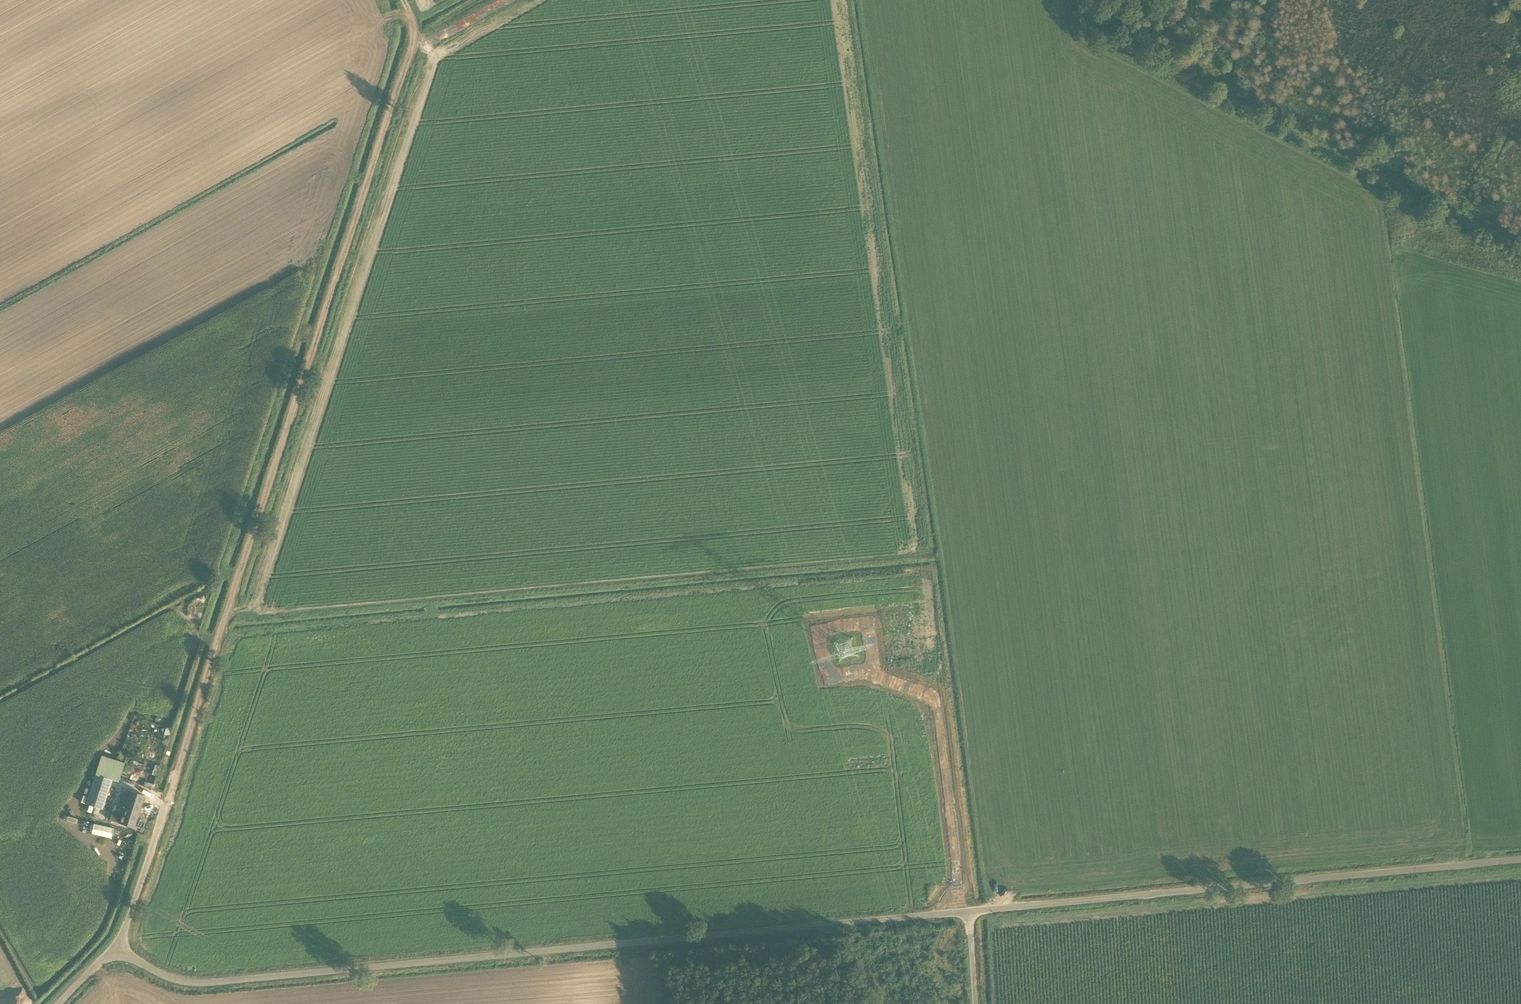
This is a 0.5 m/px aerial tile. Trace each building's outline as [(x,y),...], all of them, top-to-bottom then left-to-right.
[(102,755),(85,803),(102,809),(111,779),(119,781),(120,777),(127,780),(130,771),(123,768),(125,763),(102,755)] [(144,795),(130,791),(127,790),(122,807),(115,804),(110,820),(133,828),(144,795)]
